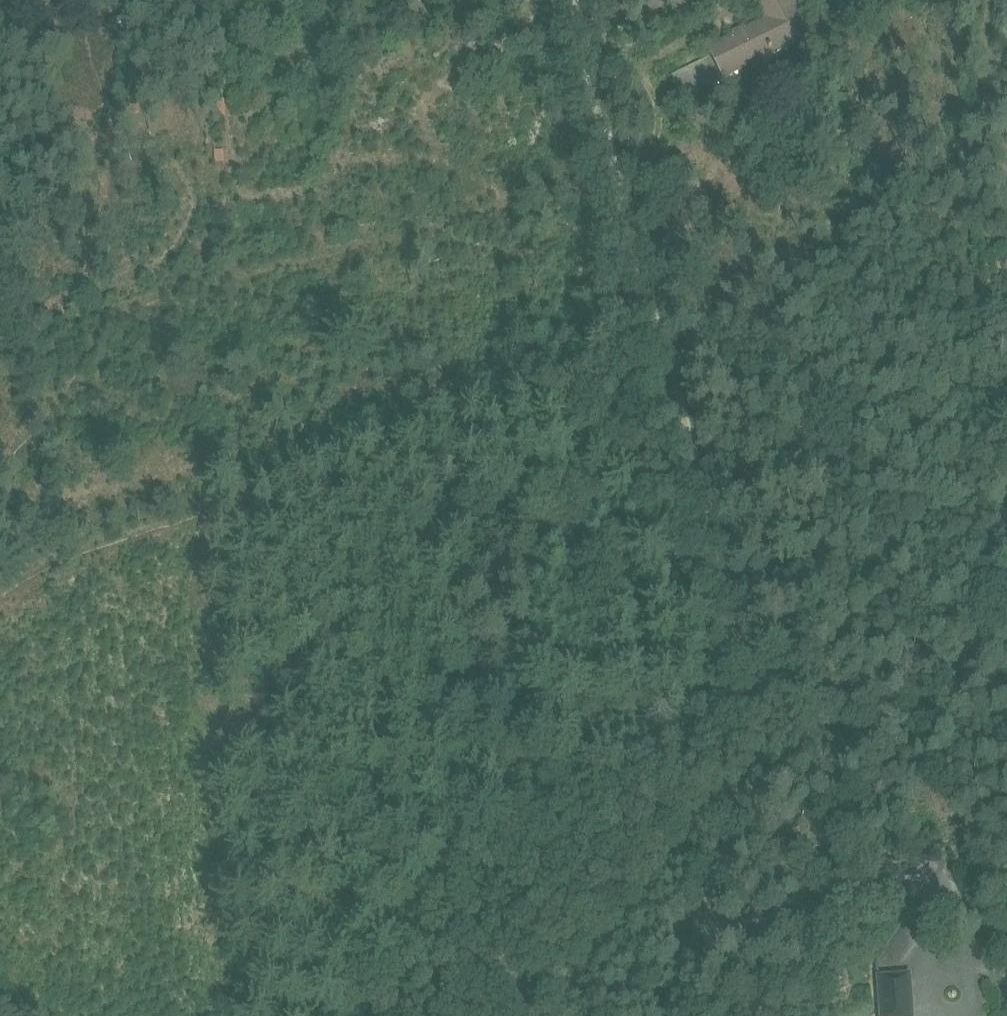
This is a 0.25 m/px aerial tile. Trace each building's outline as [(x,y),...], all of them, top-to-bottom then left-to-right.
[(811,36),(793,0),(767,0),(757,5),(765,20),(708,49),(723,79),(811,36)] [(705,83),(687,91),(691,102),(710,94),(705,83)] [(879,984),(882,1015),(911,1015),(908,981),(879,984)]
